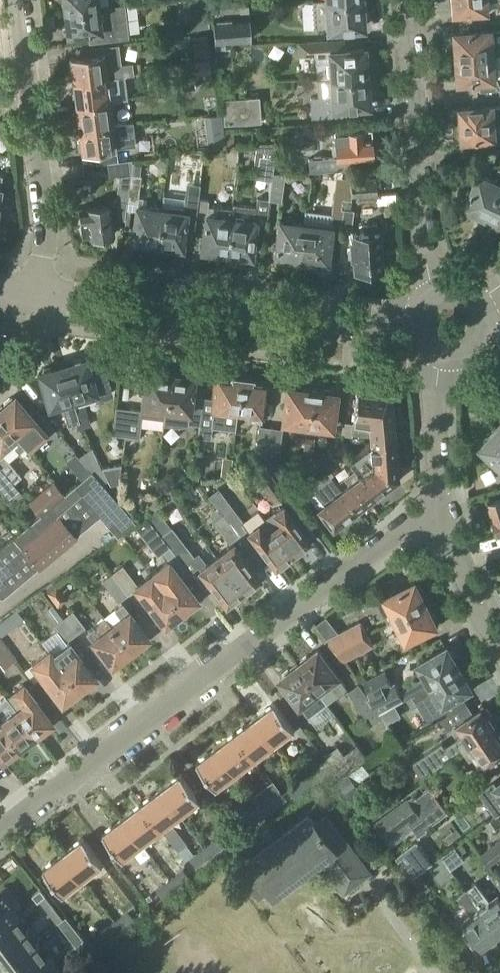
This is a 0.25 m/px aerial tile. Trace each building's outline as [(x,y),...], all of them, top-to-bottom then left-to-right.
[(99,8),(98,0),(63,0),(65,13),(99,8)] [(312,1),(314,31),(362,27),(360,0),(328,0),(312,1)] [(489,12),(488,1),(499,0),(454,0),(455,14),(489,12)] [(128,38),(125,18),(124,5),(113,7),(99,8),(65,13),(68,36),(88,33),(89,43),(128,38)] [(248,5),(212,7),(215,48),(225,47),(224,41),(250,39),(248,5)] [(458,59),(459,59),(493,57),(499,57),(499,31),(456,34),(458,59)] [(208,35),(192,37),(195,56),(210,54),(208,35)] [(317,79),(331,78),(365,76),(363,49),(327,52),(326,41),(297,43),(298,56),(314,55),(316,79),(317,79)] [(70,58),(73,81),(108,76),(108,77),(119,76),(133,74),(132,62),(120,63),(118,44),(101,46),(102,52),(70,56),(70,58)] [(494,80),(493,68),(499,68),(499,57),(493,57),(459,59),(458,59),(460,83),(494,80)] [(209,66),(208,58),(191,60),(193,74),(202,73),(201,66),(209,66)] [(195,89),(193,74),(192,70),(179,72),(181,91),(195,89)] [(76,105),(111,101),(108,77),(108,76),(73,81),(76,105)] [(365,76),(331,78),(317,79),(316,79),(317,96),(309,97),(311,117),(346,115),(345,107),(367,106),(365,76)] [(222,99),(223,115),(224,124),(261,121),(259,96),(222,99)] [(79,128),(114,124),(111,101),(76,105),(79,128)] [(461,109),(463,140),(499,137),(499,106),(461,109)] [(199,150),(226,147),(224,124),(223,115),(195,117),(199,150)] [(9,136),(8,120),(0,120),(0,136),(9,136)] [(78,141),(79,153),(136,145),(133,122),(114,124),(79,128),(80,138),(78,141)] [(313,124),(314,134),(325,133),(324,123),(313,124)] [(371,157),(371,154),(373,151),(373,142),(370,140),(369,130),(368,130),(345,132),(345,133),(334,134),(335,145),(331,148),(332,154),(335,156),(335,158),(322,159),(320,156),(313,156),(312,159),(308,160),(309,172),(348,169),(347,158),(371,156),(371,157)] [(258,164),(273,166),(274,155),(255,153),(254,164),(258,164)] [(270,200),(269,200),(281,201),(285,173),(273,174),(270,200)] [(137,203),(140,177),(129,175),(127,190),(126,201),(126,202),(137,203)] [(487,217),(499,188),(499,184),(479,175),(465,206),(467,207),(468,211),(474,214),(478,212),(487,217)] [(351,196),(376,194),(375,177),(349,179),(351,196)] [(496,221),(497,224),(499,226),(499,188),(487,217),(496,221)] [(116,200),(126,201),(127,190),(117,189),(116,200)] [(331,223),(340,225),(342,209),(341,209),(343,197),(334,196),(331,214),(305,211),(303,224),(298,259),(300,259),(303,267),(308,267),(314,261),(327,263),(331,223)] [(342,209),(350,210),(352,197),(343,196),(343,197),(341,209),(342,209)] [(160,210),(156,245),(159,245),(161,247),(168,248),(171,247),(182,248),(184,227),(194,228),(196,210),(198,201),(162,197),(161,209),(160,210)] [(270,200),(257,198),(254,217),(267,219),(269,200),(270,200)] [(198,201),(196,210),(207,212),(208,202),(198,200),(198,201)] [(115,217),(113,204),(86,208),(86,209),(77,210),(79,223),(81,223),(82,236),(91,235),(91,237),(90,237),(90,238),(96,237),(97,239),(106,238),(107,236),(113,235),(113,234),(111,234),(109,218),(115,217)] [(132,242),(143,244),(144,246),(152,246),(154,245),(156,245),(160,210),(136,207),(132,242)] [(201,251),(213,252),(215,254),(222,255),(224,254),(226,254),(230,226),(230,222),(231,218),(232,209),(217,207),(216,217),(206,215),(201,251)] [(351,227),(354,211),(350,210),(342,209),(340,225),(340,226),(351,227)] [(230,226),(226,254),(230,254),(231,256),(238,257),(240,256),(251,257),(256,221),(231,218),(230,222),(230,226)] [(282,257),(298,259),(303,224),(278,221),(275,252),(272,256),(277,261),(282,257)] [(376,224),(363,225),(364,233),(351,234),(352,239),(349,240),(351,260),(353,260),(353,261),(354,270),(366,269),(367,270),(367,271),(367,272),(368,273),(369,273),(371,274),(373,275),(374,275),(376,274),(377,273),(378,272),(378,271),(379,270),(379,269),(379,268),(381,268),(378,232),(377,232),(376,224)] [(106,367),(89,372),(85,359),(61,366),(71,400),(76,420),(80,428),(89,425),(84,406),(75,409),(72,400),(95,393),(97,398),(114,392),(106,367)] [(78,429),(80,428),(76,420),(71,400),(61,366),(39,373),(49,406),(61,403),(68,425),(76,423),(78,429)] [(145,370),(141,405),(140,411),(142,411),(141,415),(164,418),(165,408),(165,405),(169,373),(145,370)] [(198,425),(202,397),(191,396),(194,376),(169,373),(165,405),(165,408),(163,424),(170,425),(175,426),(178,426),(181,425),(185,425),(188,424),(188,423),(198,425)] [(237,413),(241,378),(215,375),(212,399),(214,400),(213,410),(237,413)] [(241,378),(237,413),(251,415),(250,421),(260,423),(262,406),(264,406),(267,382),(241,378)] [(307,428),(313,391),(287,387),(282,423),(298,425),(297,427),(307,428)] [(313,391),(307,428),(317,429),(318,427),(332,429),(336,394),(313,391)] [(342,422),(341,434),(352,435),(352,433),(372,435),(392,433),(393,433),(390,402),(385,397),(371,395),(370,395),(356,394),(352,423),(342,422)] [(14,397),(12,398),(9,398),(4,403),(4,406),(0,409),(0,416),(25,445),(27,447),(43,433),(40,430),(49,423),(36,407),(28,414),(14,397)] [(142,411),(140,411),(116,408),(113,434),(139,437),(141,415),(142,411)] [(25,445),(0,416),(0,451),(11,441),(19,450),(25,445)] [(268,461),(272,429),(271,429),(271,428),(259,427),(255,459),(268,461)] [(272,429),(268,461),(278,462),(282,430),(272,429)] [(497,430),(481,448),(495,461),(493,467),(498,472),(499,471),(499,433),(497,430)] [(346,478),(350,484),(342,491),(351,485),(380,463),(395,462),(393,433),(392,433),(372,435),(373,441),(348,459),(356,470),(346,478)] [(303,457),(312,458),(314,438),(297,436),(295,446),(304,447),(303,457)] [(108,481),(102,467),(92,448),(79,456),(90,471),(91,471),(102,483),(108,481)] [(14,483),(21,477),(3,456),(0,459),(0,467),(14,483)] [(351,485),(342,491),(342,492),(355,509),(378,491),(379,492),(396,478),(396,475),(395,462),(380,463),(351,485)] [(102,467),(108,481),(110,485),(119,483),(122,463),(102,467)] [(7,499),(18,490),(13,483),(14,483),(0,467),(0,491),(7,499)] [(275,504),(281,499),(286,495),(266,468),(254,476),(275,504)] [(102,483),(91,471),(90,471),(65,493),(41,514),(40,514),(39,514),(14,536),(0,547),(0,593),(3,597),(38,567),(39,568),(77,536),(76,535),(100,515),(118,536),(137,522),(102,483)] [(241,486),(253,476),(251,472),(234,476),(241,486)] [(306,476),(305,479),(307,483),(308,484),(313,491),(314,490),(331,477),(328,473),(320,479),(306,476)] [(292,480),(295,478),(275,474),(284,486),(292,480)] [(314,490),(313,491),(323,505),(319,508),(332,526),(343,518),(347,520),(354,515),(354,510),(355,509),(342,492),(342,491),(331,477),(314,490)] [(292,480),(300,490),(308,484),(307,483),(305,479),(295,478),(292,480)] [(41,514),(65,493),(54,480),(29,501),(39,514),(40,514),(41,514)] [(292,496),(300,490),(292,480),(284,486),(292,496)] [(219,510),(239,536),(249,529),(219,489),(209,497),(219,510)] [(495,518),(494,523),(496,530),(499,533),(499,500),(490,503),(495,518)] [(275,514),(267,520),(292,553),(294,551),(298,553),(306,547),(305,543),(308,541),(283,508),(275,514)] [(229,543),(239,536),(219,510),(211,516),(215,522),(214,523),(229,543)] [(157,556),(169,547),(160,535),(147,518),(135,527),(157,556)] [(275,566),(278,564),(282,565),(290,560),(289,555),(292,553),(267,520),(250,533),(275,566)] [(171,527),(160,535),(169,547),(189,573),(198,567),(225,604),(230,600),(233,601),(239,597),(239,593),(242,591),(224,567),(223,566),(217,558),(207,565),(202,558),(197,561),(171,527)] [(225,551),(217,558),(223,566),(224,567),(242,591),(246,588),(250,589),(255,585),(256,581),(259,579),(234,545),(225,551)] [(168,561),(151,574),(162,588),(181,612),(183,611),(188,612),(195,607),(195,602),(197,600),(168,561)] [(128,594),(136,588),(135,587),(137,585),(122,565),(112,573),(128,594)] [(118,602),(128,594),(112,573),(102,581),(118,602)] [(135,587),(136,588),(164,625),(167,623),(171,624),(178,619),(178,614),(181,612),(162,588),(151,574),(137,585),(135,587)] [(394,621),(396,620),(426,605),(421,594),(422,591),(420,586),(417,585),(415,582),(385,598),(386,599),(379,602),(389,623),(394,621)] [(56,584),(46,592),(57,607),(67,599),(56,584)] [(106,619),(130,651),(148,637),(122,604),(115,610),(122,618),(111,626),(106,619)] [(52,605),(43,612),(55,626),(63,620),(52,605)] [(437,626),(436,623),(437,620),(434,615),(431,615),(426,605),(396,620),(407,641),(437,626)] [(13,631),(9,625),(21,616),(15,608),(0,619),(0,637),(2,640),(13,631)] [(72,631),(76,635),(86,628),(74,612),(64,620),(68,624),(71,622),(75,628),(72,631)] [(326,641),(333,650),(367,634),(363,625),(357,623),(340,633),(327,616),(316,625),(327,639),(326,641)] [(111,665),(130,651),(106,619),(94,628),(94,627),(86,633),(111,665)] [(58,631),(67,642),(76,635),(72,631),(68,624),(64,620),(63,620),(55,626),(58,631)] [(333,650),(343,663),(370,648),(372,643),(367,634),(333,650)] [(2,640),(0,637),(0,664),(4,669),(16,660),(2,640)] [(69,644),(53,657),(79,690),(95,677),(69,644)] [(420,690),(430,684),(456,670),(459,668),(447,647),(419,663),(425,675),(415,681),(420,690)] [(300,664),(328,702),(347,688),(318,650),(300,664)] [(61,703),(79,690),(53,657),(36,670),(61,703)] [(327,703),(328,702),(300,664),(280,679),(301,706),(301,705),(309,716),(327,703)] [(418,704),(428,721),(446,711),(442,705),(472,689),(459,668),(456,670),(430,684),(420,690),(406,698),(412,708),(418,704)] [(360,684),(380,714),(403,700),(395,682),(391,684),(384,670),(359,683),(360,684)] [(35,735),(52,723),(33,699),(36,697),(23,681),(10,690),(12,693),(6,697),(17,711),(35,735)] [(382,718),(380,714),(360,684),(349,692),(371,725),(382,718)] [(17,711),(6,697),(0,702),(0,705),(7,715),(0,720),(0,724),(18,748),(35,735),(17,711)] [(256,720),(274,744),(293,730),(275,705),(256,720)] [(421,778),(444,762),(465,748),(497,727),(492,720),(493,716),(488,709),(484,708),(483,707),(456,725),(463,735),(444,747),(442,743),(411,763),(421,778)] [(255,759),(274,744),(256,720),(236,734),(255,759)] [(18,748),(0,724),(0,758),(2,760),(18,748)] [(484,766),(477,770),(484,780),(499,769),(499,767),(495,760),(499,756),(499,732),(497,727),(465,748),(471,756),(476,754),(484,766)] [(217,749),(236,773),(255,759),(236,734),(217,749)] [(327,759),(334,768),(342,778),(347,775),(367,759),(357,745),(344,755),(337,746),(325,756),(327,759)] [(217,788),(236,773),(217,749),(198,763),(217,788)] [(301,779),(308,788),(334,768),(327,759),(301,779)] [(364,797),(347,775),(342,778),(337,782),(354,805),(364,797)] [(162,790),(180,815),(199,800),(181,776),(162,790)] [(294,799),(308,788),(301,779),(287,790),(294,799)] [(496,786),(498,787),(490,792),(499,806),(499,783),(496,786)] [(447,810),(430,786),(416,796),(414,793),(375,821),(387,838),(384,840),(389,847),(415,829),(419,834),(427,828),(426,826),(447,810)] [(161,829),(180,815),(162,790),(143,805),(161,829)] [(260,805),(267,815),(287,800),(283,794),(276,799),(273,795),(260,805)] [(143,805),(124,819),(142,844),(161,829),(143,805)] [(253,825),(267,815),(260,805),(246,815),(253,825)] [(316,824),(309,815),(249,861),(255,868),(244,876),(260,897),(271,889),(276,896),(322,860),(346,891),(364,877),(370,872),(327,815),(316,824)] [(491,832),(499,825),(499,819),(497,815),(485,824),(491,832)] [(104,834),(123,858),(142,844),(124,819),(104,834)] [(205,848),(213,858),(226,847),(218,837),(205,848)] [(489,866),(499,857),(499,839),(480,854),(489,866)] [(64,855),(83,880),(103,865),(83,840),(64,855)] [(396,857),(411,877),(418,872),(428,866),(432,863),(417,842),(396,857)] [(455,847),(441,857),(451,870),(464,860),(455,847)] [(198,869),(213,858),(205,848),(190,859),(198,869)] [(63,894),(83,880),(64,855),(45,869),(63,894)] [(432,863),(428,866),(440,883),(454,874),(451,870),(441,857),(432,863)] [(169,880),(177,890),(193,877),(185,868),(169,880)] [(411,877),(423,894),(430,889),(418,872),(411,877)] [(164,900),(177,890),(169,880),(156,890),(164,900)] [(499,934),(499,898),(499,897),(491,902),(476,883),(467,890),(499,934)] [(0,891),(0,967),(4,972),(65,972),(56,961),(54,963),(13,909),(17,906),(3,888),(0,891)] [(39,890),(32,895),(36,901),(44,895),(46,894),(42,888),(39,890)] [(499,935),(499,934),(467,890),(458,897),(472,916),(464,922),(469,929),(463,934),(473,947),(479,943),(483,948),(499,935)] [(47,894),(37,901),(46,914),(56,906),(47,894)] [(114,921),(121,931),(137,918),(129,909),(114,921)] [(108,941),(121,931),(114,921),(100,932),(108,941)] [(74,925),(65,931),(75,945),(84,938),(74,925)]
